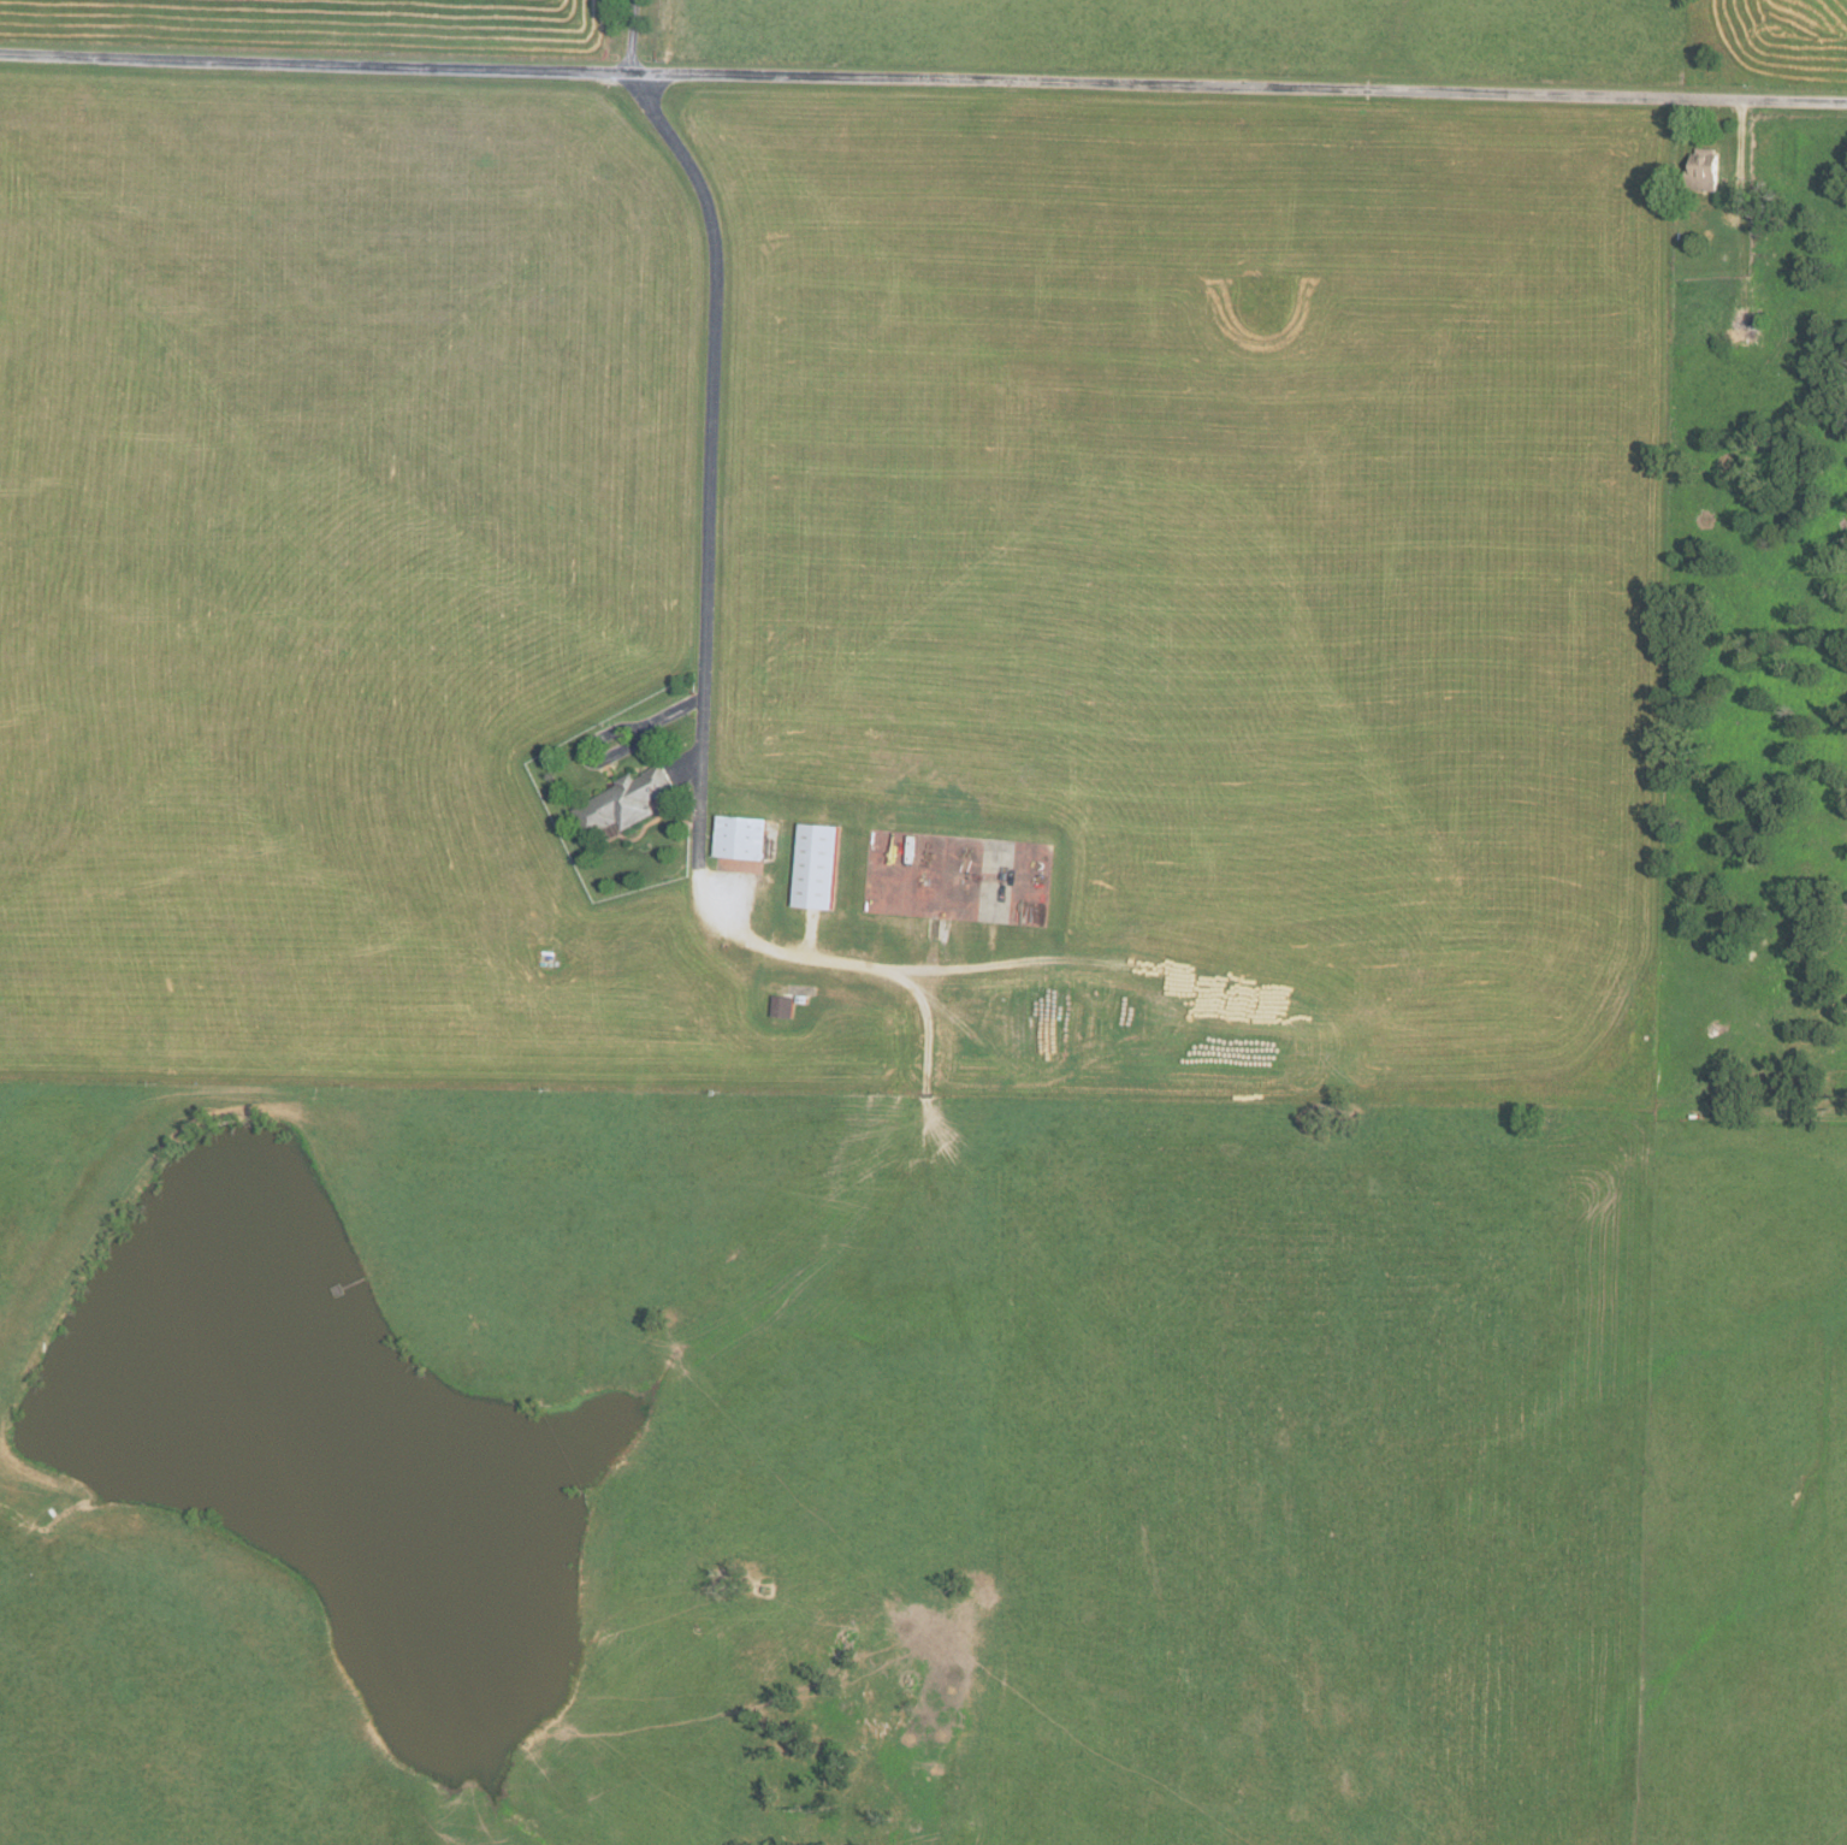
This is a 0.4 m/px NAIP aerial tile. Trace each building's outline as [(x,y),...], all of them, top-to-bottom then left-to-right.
[(1696,188),(1720,189),(1721,148),(1697,147),(1696,188)] [(1739,345),(1762,345),(1761,306),(1738,307),(1739,345)] [(657,813),(651,801),(677,788),(665,763),(637,777),(635,772),(617,780),(620,786),(575,808),(589,836),(620,821),(624,830),(657,813)] [(770,818),(720,816),(719,857),(768,859),(770,818)] [(796,907),(836,909),(841,826),(801,823),(796,907)] [(717,869),(762,875),(764,862),(719,856),(717,869)] [(796,998),(776,996),(773,1016),(794,1018),(796,998)]
